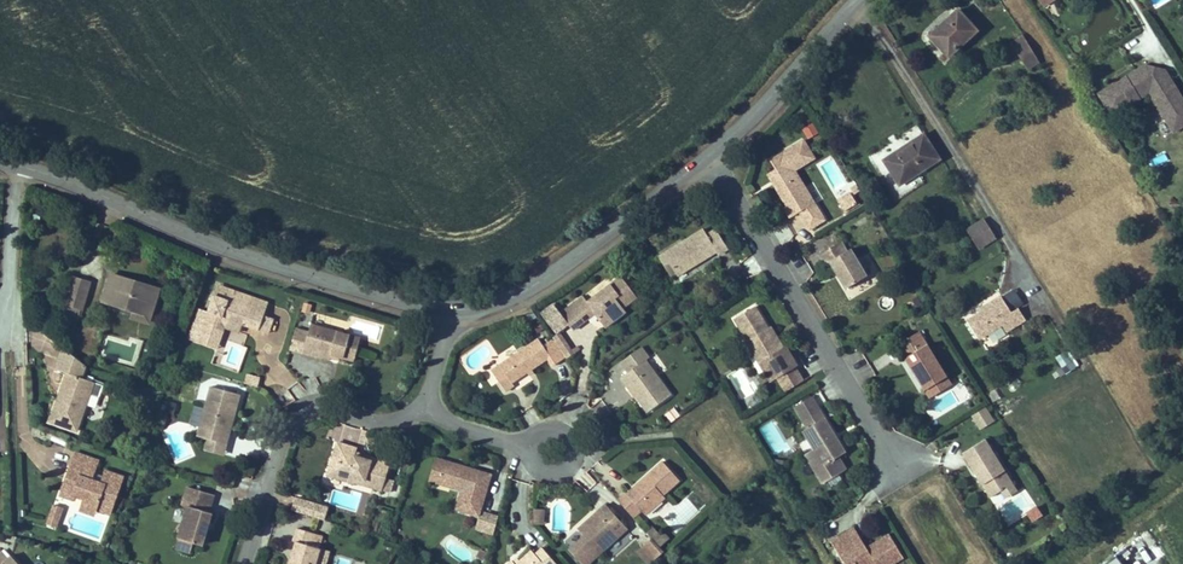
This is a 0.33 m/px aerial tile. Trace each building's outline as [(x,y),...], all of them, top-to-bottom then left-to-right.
[(959,47),(977,30),(958,10),(930,36),(949,56),(954,51),(957,55),(962,51),(959,47)] [(1039,61),(1024,37),(1013,44),(1029,68),(1039,61)] [(1165,70),(1144,65),(1098,94),(1112,116),(1149,93),(1174,132),(1182,127),(1182,98),(1165,70)] [(814,122),(802,128),(808,140),(820,134),(814,122)] [(939,159),(924,134),(884,160),(900,185),(939,159)] [(806,197),(801,189),(805,187),(794,170),(814,158),(803,140),(789,149),(790,150),(784,153),(783,152),(771,159),(777,169),(771,172),(791,204),(788,206),(784,208),(790,217),(799,211),(809,229),(824,220),(813,202),(807,206),(802,199),(806,197)] [(791,204),(771,172),(768,174),(788,206),(791,204)] [(857,203),(851,193),(838,201),(844,211),(857,203)] [(798,241),(810,235),(800,215),(789,221),(798,241)] [(996,238),(984,218),(967,230),(979,249),(996,238)] [(704,229),(664,253),(678,275),(716,251),(718,254),(728,248),(716,229),(707,235),(704,229)] [(867,276),(851,248),(847,250),(842,241),(820,255),(826,265),(830,262),(846,288),(867,276)] [(676,272),(664,253),(659,257),(671,275),(676,272)] [(144,313),(152,287),(135,282),(134,285),(130,283),(131,280),(111,274),(103,301),(134,310),(144,313)] [(70,289),(73,277),(68,276),(64,287),(70,289)] [(584,313),(589,310),(593,310),(596,314),(603,323),(618,311),(616,309),(621,305),(623,307),(637,297),(621,276),(588,302),(584,296),(560,314),(568,324),(574,331),(589,319),(584,313)] [(82,308),(90,282),(73,277),(70,289),(66,304),(67,304),(64,314),(79,318),(81,308),(82,308)] [(227,300),(231,290),(218,285),(214,296),(227,300)] [(149,322),(159,289),(152,287),(144,313),(134,310),(132,317),(149,322)] [(264,315),(268,303),(231,290),(227,300),(214,296),(209,312),(197,308),(187,338),(212,347),(222,317),(242,324),(258,330),(264,315)] [(1025,320),(1018,308),(1011,313),(1001,296),(982,307),(984,310),(980,312),(968,320),(980,338),(1003,324),(1007,331),(1025,320)] [(554,305),(542,313),(557,333),(568,324),(560,314),(554,305)] [(606,327),(626,311),(623,307),(621,305),(616,309),(618,311),(603,323),(606,327)] [(746,341),(755,356),(766,359),(769,357),(780,376),(795,367),(798,365),(787,346),(784,347),(778,337),(775,338),(768,327),(756,306),(735,319),(748,340),(746,341)] [(596,314),(593,310),(589,310),(584,313),(589,319),(596,314)] [(268,333),(273,319),(264,315),(258,330),(268,333)] [(239,332),(242,324),(222,317),(212,347),(217,349),(225,327),(239,332)] [(309,332),(311,324),(297,320),(289,349),(303,353),(309,332)] [(778,337),(771,326),(768,327),(775,338),(778,337)] [(355,361),(361,338),(323,327),(321,335),(309,332),(303,353),(316,356),(317,350),(332,354),(355,361)] [(947,376),(919,331),(897,345),(925,390),(947,376)] [(566,357),(567,359),(574,354),(572,350),(560,333),(553,338),(553,339),(566,357)] [(512,382),(548,358),(554,366),(566,357),(553,339),(544,346),(539,339),(492,371),(506,391),(514,385),(512,382)] [(671,395),(646,360),(649,357),(641,347),(621,362),(629,372),(621,377),(628,385),(630,383),(638,394),(635,396),(647,413),(671,395)] [(91,394),(95,382),(82,378),(86,365),(63,348),(55,369),(67,373),(62,389),(66,390),(63,397),(59,395),(50,421),(77,431),(91,394)] [(330,360),(332,354),(317,350),(316,356),(330,360)] [(1075,369),(1065,353),(1058,358),(1067,374),(1075,369)] [(795,367),(780,376),(769,357),(766,359),(755,356),(771,382),(777,378),(786,391),(804,381),(795,367)] [(618,377),(625,373),(619,362),(612,367),(618,377)] [(286,388),(296,380),(289,371),(279,379),(286,388)] [(299,380),(289,387),(299,401),(321,386),(314,376),(303,384),(299,380)] [(930,398),(952,384),(947,376),(925,390),(930,398)] [(100,397),(104,385),(95,382),(91,394),(100,397)] [(638,394),(630,383),(628,385),(635,396),(638,394)] [(226,433),(232,412),(235,413),(240,394),(211,386),(200,427),(211,430),(208,439),(227,444),(230,434),(226,433)] [(820,409),(812,397),(796,406),(804,419),(820,409)] [(165,401),(163,411),(175,414),(177,403),(165,401)] [(971,415),(979,430),(995,422),(987,407),(971,415)] [(680,416),(674,408),(667,414),(672,421),(680,416)] [(845,452),(837,439),(835,440),(832,435),(834,434),(820,409),(804,419),(808,427),(804,430),(815,449),(824,464),(815,470),(823,483),(846,469),(838,456),(845,452)] [(230,434),(235,413),(232,412),(226,433),(230,434)] [(340,440),(359,447),(365,431),(345,424),(340,440)] [(208,439),(211,430),(200,427),(198,436),(208,439)] [(224,454),(227,444),(208,439),(205,449),(224,454)] [(1013,483),(985,439),(963,453),(990,497),(1001,490),(1013,483)] [(386,478),(391,463),(372,457),(371,460),(355,456),(356,452),(358,448),(338,442),(328,476),(354,483),(356,479),(357,478),(364,481),(363,485),(390,493),(394,480),(386,478)] [(824,464),(815,449),(806,455),(815,470),(824,464)] [(111,514),(124,477),(106,471),(104,477),(94,473),(99,460),(76,452),(70,467),(72,470),(70,478),(66,479),(60,495),(74,500),(75,495),(85,499),(83,504),(96,509),(111,514)] [(439,477),(444,460),(437,458),(430,481),(450,487),(452,481),(439,477)] [(480,516),(492,474),(444,460),(439,477),(452,481),(464,485),(456,509),(480,516)] [(665,497),(663,495),(680,480),(663,461),(645,477),(648,480),(630,496),(627,493),(626,491),(617,499),(634,517),(641,510),(646,515),(665,497)] [(630,496),(648,480),(645,477),(627,493),(630,496)] [(1006,498),(1017,490),(1013,483),(1001,490),(1006,498)] [(202,545),(212,513),(209,512),(214,494),(188,487),(183,505),(188,506),(179,538),(194,542),(202,545)] [(301,513),(305,500),(297,497),(293,510),(301,513)] [(313,517),(317,503),(305,500),(301,513),(313,517)] [(94,515),(96,509),(83,504),(81,510),(94,515)] [(628,528),(606,504),(585,523),(591,530),(584,536),(569,550),(582,563),(588,563),(628,528)] [(59,520),(63,508),(54,505),(50,517),(59,520)] [(1038,505),(1027,512),(1033,523),(1044,516),(1038,505)] [(494,535),(499,517),(486,513),(483,521),(480,520),(477,530),(494,535)] [(56,527),(59,520),(50,517),(48,524),(56,527)] [(591,530),(585,523),(578,529),(584,536),(591,530)] [(661,536),(653,527),(647,532),(652,538),(655,541),(661,536)] [(320,548),(318,547),(311,545),(315,533),(298,528),(294,541),(297,542),(294,552),(296,553),(295,558),(292,557),(290,563),(316,563),(320,548)] [(889,534),(867,547),(861,537),(854,541),(848,532),(831,542),(840,557),(844,555),(849,563),(892,563),(903,557),(889,534)] [(318,547),(322,535),(315,533),(311,545),(318,547)] [(660,547),(669,539),(664,533),(661,536),(655,541),(660,547)] [(191,552),(194,542),(179,538),(176,547),(191,552)] [(655,541),(652,538),(640,548),(652,562),(664,552),(660,547),(655,541)] [(557,563),(539,544),(532,550),(529,547),(517,557),(521,561),(517,563),(557,563)] [(330,551),(320,548),(316,563),(326,563),(330,551)] [(640,548),(637,551),(648,563),(650,563),(652,562),(640,548)] [(486,562),(489,552),(481,549),(477,557),(486,562)] [(10,555),(8,558),(5,560),(0,554),(0,563),(18,563),(10,555)] [(844,555),(840,557),(844,563),(849,563),(844,555)]
